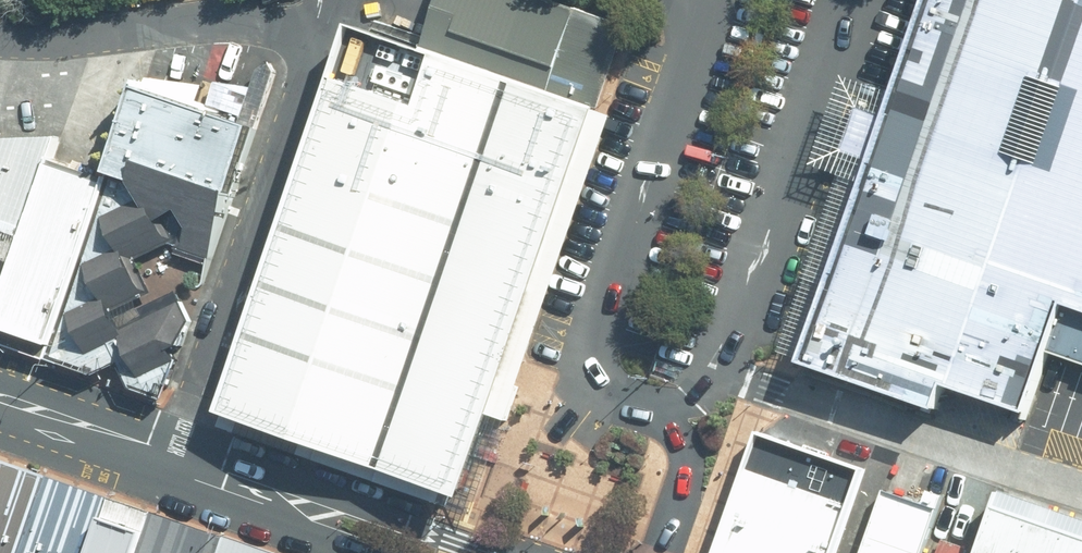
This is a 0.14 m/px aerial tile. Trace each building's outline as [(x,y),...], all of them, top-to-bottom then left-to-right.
[(572,0),(444,0),(427,51),(597,108),(627,19),(572,0)] [(911,18),(888,86),(875,123),(868,143),(861,165),(792,366),(852,386),(922,409),(929,388),(966,399),(992,407),(1015,415),(1037,351),(1062,360),(1081,367),(1081,0),(917,0),(911,18)] [(593,116),(346,32),(336,59),(213,419),(460,503),(593,116)] [(254,129),(152,95),(128,166),(230,201),(254,129)] [(47,137),(0,140),(0,279),(47,137)] [(39,165),(0,280),(0,333),(45,348),(99,189),(100,185),(39,165)] [(230,204),(132,169),(121,196),(99,189),(45,348),(96,366),(123,332),(142,362),(192,323),(163,277),(151,284),(134,257),(187,224),(212,262),(230,204)] [(751,431),(710,552),(834,552),(863,469),(751,431)] [(33,502),(0,490),(0,552),(16,552),(33,502)] [(999,491),(973,552),(1081,552),(1081,521),(999,491)] [(33,502),(16,552),(85,552),(96,524),(33,502)] [(931,520),(883,503),(865,552),(919,552),(931,520)] [(96,524),(85,552),(132,552),(137,539),(96,524)] [(137,539),(132,552),(180,552),(137,539)]
